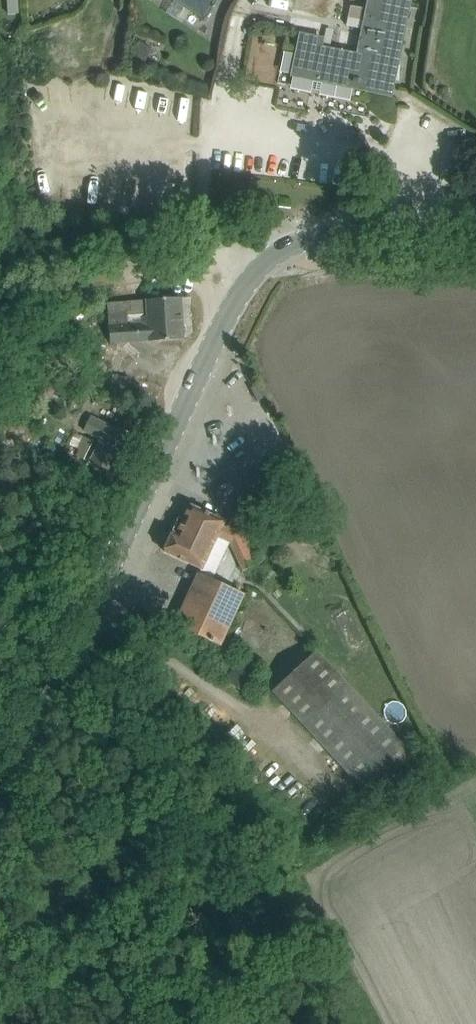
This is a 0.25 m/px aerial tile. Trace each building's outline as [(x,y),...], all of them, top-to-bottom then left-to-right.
[(204,20),(217,0),(174,0),(204,20)] [(302,33),(294,75),(314,79),(314,82),(322,84),(323,80),(353,87),(354,82),(392,89),(396,72),(394,71),(408,0),(406,0),(370,0),(368,9),(351,5),(346,24),(364,29),(358,53),(321,45),(323,37),(302,33)] [(151,46),(138,41),(131,59),(144,64),(151,46)] [(147,299),(108,302),(111,343),(149,340),(150,341),(184,339),(182,297),(147,299)] [(102,439),(91,461),(112,471),(130,436),(91,417),(84,430),(102,439)] [(79,448),(76,455),(83,458),(92,440),(80,433),(74,446),(79,448)] [(249,539),(278,485),(256,473),(235,514),(227,528),(241,535),(249,539)] [(256,566),(241,535),(227,528),(222,526),(225,521),(191,506),(185,519),(179,517),(172,533),(173,533),(165,551),(183,559),(202,568),(217,536),(232,543),(246,571),(256,566)] [(177,625),(221,645),(244,595),(212,579),(214,574),(202,568),(176,624),(177,625)] [(370,794),(412,754),(317,652),(274,692),(370,794)] [(246,693),(254,681),(238,671),(233,667),(225,679),(246,693)]
